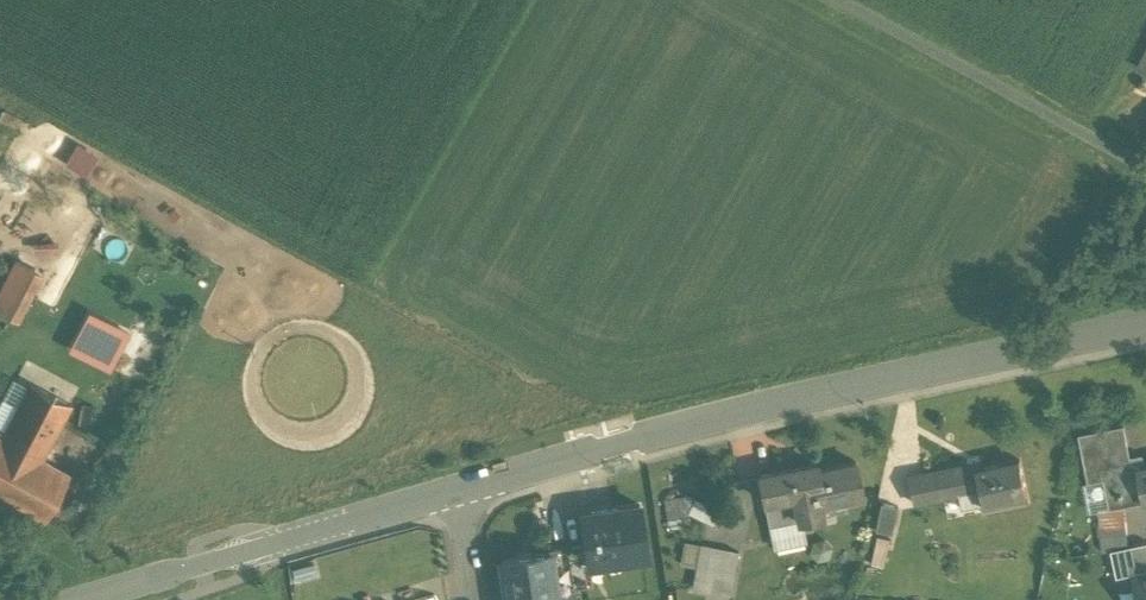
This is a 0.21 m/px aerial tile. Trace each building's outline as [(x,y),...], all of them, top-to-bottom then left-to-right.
[(0,293),(0,311),(19,321),(43,274),(17,261),(0,293)] [(124,332),(76,307),(58,341),(106,367),(124,332)] [(70,404),(31,383),(2,438),(41,459),(70,404)] [(1124,425),(1079,434),(1089,482),(1104,479),(1110,509),(1145,501),(1145,466),(1144,460),(1131,463),(1124,425)] [(0,437),(0,496),(45,520),(69,474),(41,459),(2,438),(0,437)] [(981,468),(973,469),(978,489),(958,494),(960,507),(982,503),(983,512),(1028,504),(1020,460),(981,468)] [(816,463),(758,475),(764,501),(793,495),(799,520),(800,520),(821,515),(819,504),(863,495),(855,461),(817,469),(816,463)] [(980,462),(938,470),(943,496),(958,494),(978,489),(973,469),(981,468),(980,462)] [(938,470),(907,477),(912,502),(943,496),(938,470)] [(793,495),(764,501),(763,501),(768,526),(769,526),(799,520),(793,495)] [(717,509),(695,499),(689,512),(711,523),(717,509)] [(897,507),(880,503),(874,530),(891,534),(897,507)] [(639,504),(581,513),(585,544),(588,562),(589,562),(647,553),(639,504)] [(1110,509),(1099,510),(1101,537),(1127,535),(1125,508),(1110,509)] [(799,520),(769,526),(774,548),(805,542),(800,520),(799,520)] [(1127,535),(1101,537),(1103,552),(1111,550),(1128,547),(1127,535)] [(889,539),(876,536),(869,564),(883,567),(889,539)] [(697,568),(701,545),(684,542),(680,564),(697,568)] [(1128,547),(1111,550),(1117,577),(1145,571),(1145,543),(1128,547)] [(585,544),(566,547),(573,587),(573,588),(592,585),(589,562),(588,562),(585,544)] [(738,552),(701,545),(697,568),(693,587),(726,594),(729,579),(732,579),(738,552)] [(573,587),(566,547),(549,549),(549,550),(550,550),(556,590),(573,587)] [(501,558),(507,599),(557,599),(556,590),(550,550),(549,550),(501,558)] [(1136,579),(1140,599),(1145,599),(1145,576),(1136,579)]
